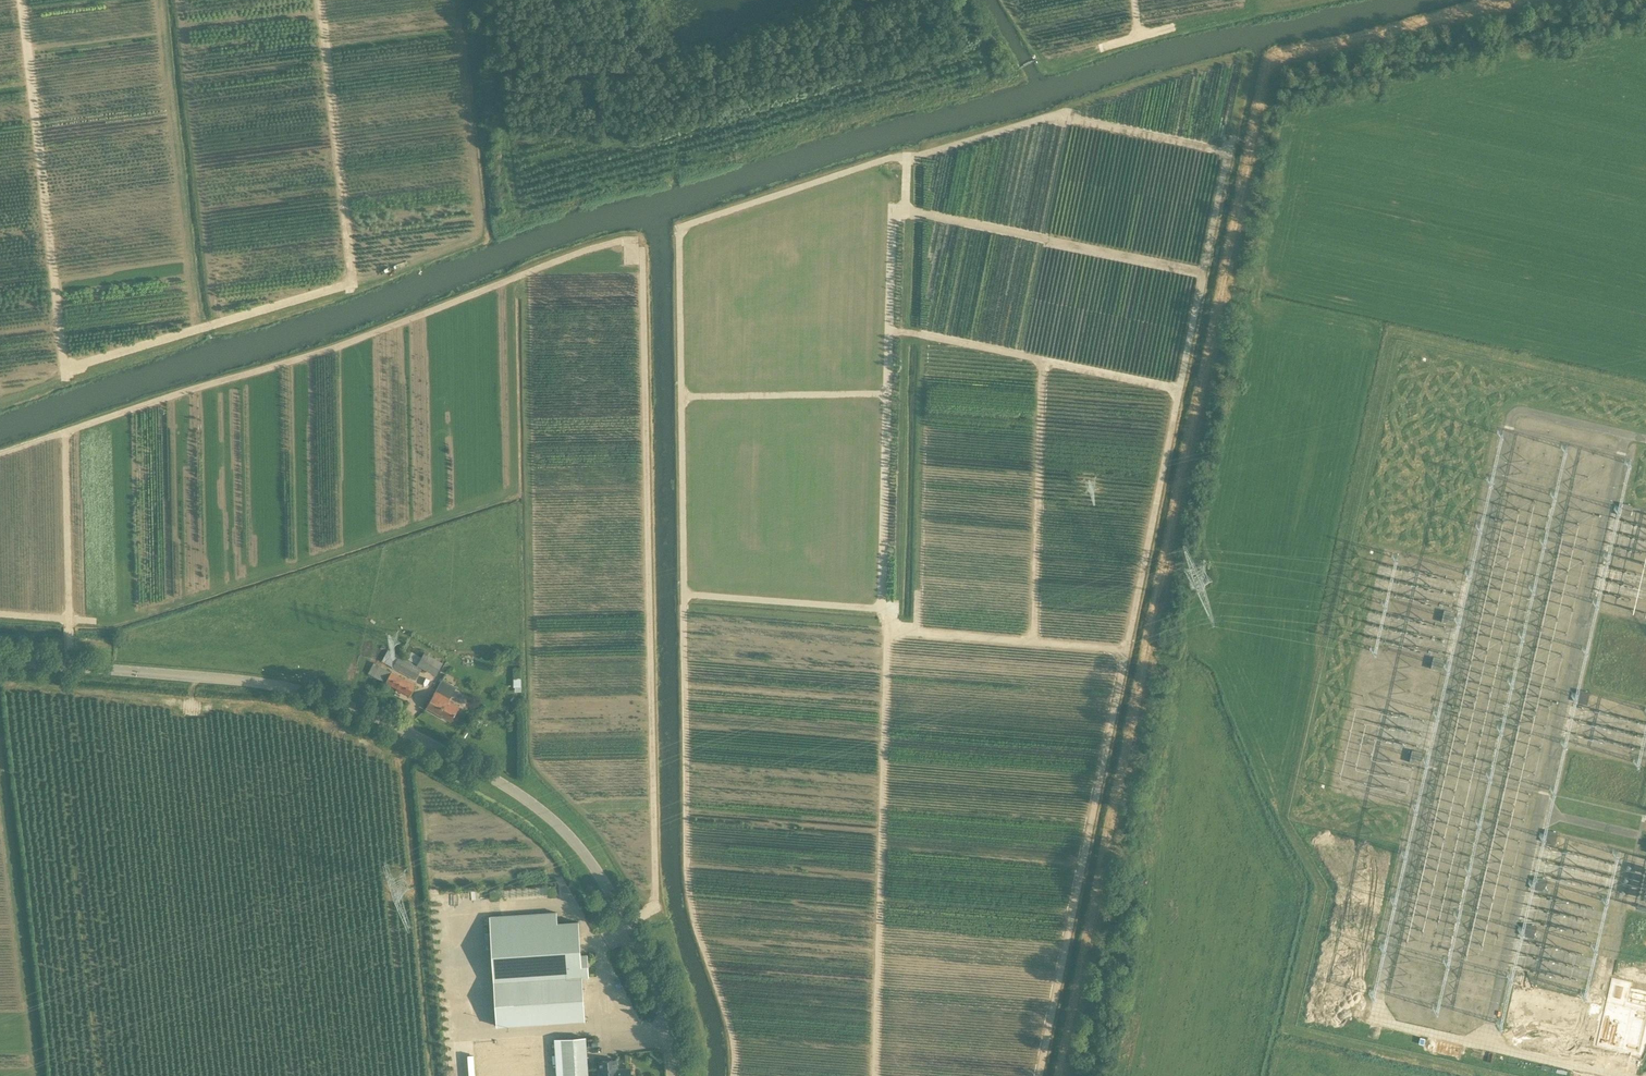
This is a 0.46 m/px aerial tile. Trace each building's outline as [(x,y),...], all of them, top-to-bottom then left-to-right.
[(1630,517),(1632,506),(1622,503),(1620,515),(1630,517)] [(1444,610),(1441,622),(1451,624),(1454,612),(1444,610)] [(392,669),(393,668),(416,680),(422,668),(435,675),(443,662),(424,652),(417,664),(399,655),(388,649),(381,663),(385,665),(384,665),(392,669)] [(1433,657),(1431,668),(1441,671),(1443,659),(1433,657)] [(392,671),(391,671),(374,662),(368,673),(385,683),(410,696),(416,684),(392,671)] [(449,700),(450,698),(456,687),(442,678),(436,690),(426,706),(451,721),(460,706),(449,700)] [(1577,702),(1587,704),(1590,692),(1579,690),(1577,702)] [(1412,750),(1409,762),(1419,764),(1422,752),(1412,750)] [(1545,842),(1555,844),(1557,833),(1547,830),(1545,842)] [(1544,891),(1547,879),(1537,877),(1534,888),(1544,891)] [(491,916),(495,980),(498,1024),(585,1020),(582,976),(588,975),(587,954),(580,954),(578,921),(556,923),(556,912),(491,916)] [(1533,938),(1536,926),(1526,924),(1524,935),(1533,938)] [(1525,971),(1516,969),(1512,983),(1522,985),(1525,971)] [(586,1037),(561,1038),(563,1075),(588,1075),(586,1037)] [(615,1070),(614,1062),(598,1063),(599,1071),(598,1071),(598,1075),(631,1075),(630,1069),(615,1070)]
